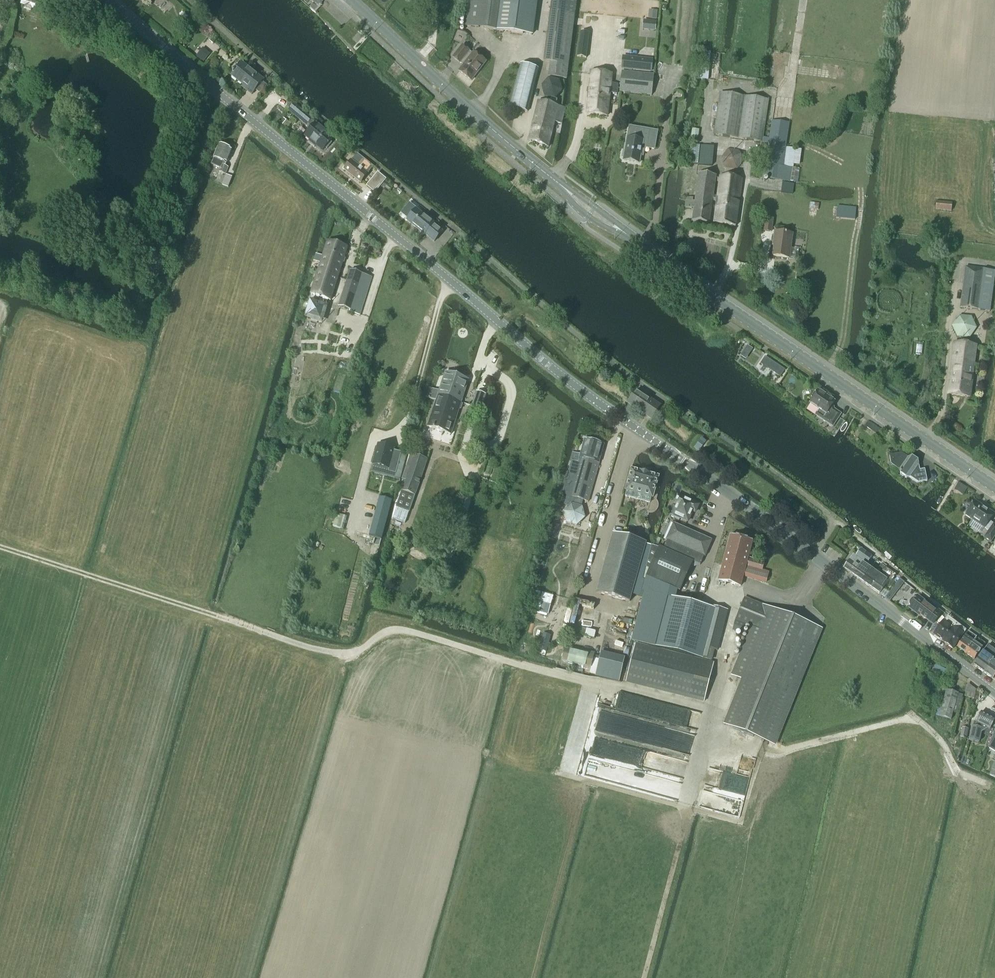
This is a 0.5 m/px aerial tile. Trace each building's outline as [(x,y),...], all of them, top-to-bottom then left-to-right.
[(465,27),(532,36),(537,0),(469,0),(465,27)] [(544,62),(550,63),(548,77),(566,79),(573,24),(574,18),(574,15),(576,0),(551,0),(550,12),(544,62)] [(586,58),(589,34),(580,33),(577,57),(586,58)] [(473,55),(462,47),(453,59),(460,64),(460,63),(464,66),(459,72),(471,82),(486,63),(474,54),(473,55)] [(203,48),(196,57),(203,62),(210,54),(203,48)] [(708,80),(711,54),(703,53),(701,80),(708,80)] [(622,57),(621,70),(652,73),(653,60),(622,57)] [(254,93),(263,81),(242,65),(233,77),(254,93)] [(527,113),(538,69),(521,65),(510,108),(527,113)] [(616,94),(617,85),(611,84),(612,75),(591,73),(587,115),(608,117),(610,94),(616,94)] [(651,95),(653,76),(637,74),(622,73),(620,92),(651,95)] [(555,101),(563,92),(559,82),(549,79),(541,87),(545,97),(555,101)] [(769,138),(763,137),(768,101),(720,94),(714,136),(762,143),(769,143),(763,179),(797,184),(799,169),(793,168),(796,149),(786,148),(789,124),(772,121),(769,138)] [(322,128),(316,124),(316,123),(314,122),(315,121),(291,102),(286,109),(309,128),(310,127),(312,128),(306,136),(311,140),(310,141),(316,146),(317,145),(323,150),(326,147),(328,148),(332,142),(331,141),(333,138),(327,133),(328,132),(322,127),(322,128)] [(562,124),(565,109),(538,103),(528,142),(550,147),(556,123),(562,124)] [(284,119),(281,124),(287,129),(291,124),(284,119)] [(648,146),(650,131),(630,127),(625,152),(623,151),(622,158),(624,158),(624,161),(639,163),(640,155),(641,155),(642,148),(642,145),(648,146)] [(692,129),(691,138),(698,139),(699,130),(692,129)] [(712,167),(714,148),(691,145),(689,164),(712,167)] [(225,175),(228,168),(226,167),(231,151),(219,146),(213,159),(214,160),(211,165),(221,169),(220,173),(225,175)] [(737,170),(744,161),(739,151),(728,149),(721,158),(726,168),(737,170)] [(361,183),(368,174),(368,173),(373,167),(357,154),(344,170),(361,183)] [(367,186),(366,187),(375,194),(386,180),(378,173),(367,186)] [(717,196),(714,196),(716,176),(698,174),(695,202),(686,201),(685,208),(694,209),(692,222),(710,224),(713,198),(716,199),(713,224),(736,227),(742,179),(719,176),(717,196)] [(228,188),(232,178),(226,175),(221,185),(228,188)] [(793,195),(794,185),(782,183),(781,193),(793,195)] [(951,211),(952,204),(936,202),(935,210),(951,211)] [(837,206),(836,218),(855,220),(856,208),(837,206)] [(434,242),(443,232),(428,220),(428,219),(416,209),(408,220),(413,224),(412,225),(424,236),(425,235),(434,242)] [(771,232),(773,220),(766,219),(764,231),(771,232)] [(789,258),(792,235),(775,232),(774,242),(775,242),(773,256),(789,258)] [(330,301),(347,248),(328,242),(323,257),(316,255),(314,262),(321,264),(311,295),(330,301)] [(990,312),(994,272),(980,269),(965,267),(960,308),(990,312)] [(360,316),(372,278),(350,271),(339,307),(350,311),(349,313),(360,316)] [(792,291),(786,295),(790,301),(796,298),(792,291)] [(969,339),(976,329),(971,318),(959,316),(951,326),(957,338),(969,339)] [(970,397),(971,388),(976,346),(954,343),(948,395),(970,397)] [(760,364),(780,377),(785,370),(765,357),(760,364)] [(427,427),(430,428),(451,435),(469,381),(445,373),(439,392),(429,388),(426,398),(436,401),(427,427)] [(652,419),(660,407),(636,391),(628,403),(635,409),(636,407),(652,418),(651,419),(652,419)] [(833,411),(831,409),(831,408),(835,402),(818,391),(810,404),(819,410),(815,416),(832,427),(841,414),(834,410),(833,411)] [(481,410),(486,395),(476,392),(471,407),(481,410)] [(868,422),(864,428),(866,429),(867,428),(872,431),(875,427),(868,422)] [(571,461),(561,495),(588,502),(604,445),(585,440),(580,455),(573,453),(570,461),(571,461)] [(700,441),(694,448),(699,451),(704,444),(700,441)] [(373,457),(371,464),(373,465),(373,466),(389,470),(388,473),(396,475),(402,453),(394,451),(395,449),(379,445),(375,458),(373,457)] [(405,481),(399,500),(413,504),(428,460),(414,455),(411,454),(410,455),(402,479),(403,480),(405,481)] [(901,454),(889,456),(891,466),(899,471),(900,475),(906,479),(910,478),(918,484),(927,482),(925,470),(920,471),(918,461),(912,457),(908,458),(901,454)] [(653,497),(656,486),(658,478),(659,477),(658,476),(658,477),(651,475),(632,470),(632,469),(631,469),(631,470),(626,490),(625,490),(625,491),(626,491),(625,496),(650,503),(651,498),(652,498),(653,498),(653,497)] [(379,497),(369,536),(381,539),(391,500),(379,497)] [(695,512),(698,506),(678,497),(675,504),(678,505),(672,518),(679,521),(680,518),(688,522),(692,511),(695,512)] [(965,516),(984,529),(988,531),(984,538),(990,542),(994,536),(994,526),(993,525),(989,522),(994,515),(975,502),(965,516)] [(577,527),(585,519),(582,508),(571,505),(563,513),(566,523),(577,527)] [(645,581),(642,591),(643,592),(643,593),(675,600),(678,591),(680,592),(693,562),(700,566),(704,556),(705,557),(712,541),(674,524),(666,540),(667,540),(663,549),(659,547),(659,548),(651,546),(648,560),(643,580),(645,581)] [(613,534),(596,593),(630,602),(632,595),(640,597),(642,591),(645,581),(643,580),(648,560),(651,546),(646,544),(646,543),(613,534)] [(731,536),(719,581),(741,587),(743,577),(766,584),(769,573),(762,571),(764,564),(748,559),(753,541),(731,536)] [(852,576),(868,554),(861,549),(855,557),(853,555),(843,569),(852,576)] [(861,582),(871,568),(866,564),(872,557),(868,554),(852,576),(861,582)] [(870,588),(885,568),(885,567),(881,565),(877,572),(871,568),(861,582),(870,588)] [(892,581),(895,576),(885,568),(870,588),(879,595),(890,580),(892,581)] [(440,573),(439,581),(446,581),(447,573),(440,573)] [(885,599),(889,602),(894,596),(890,592),(885,598),(885,599)] [(632,642),(695,658),(704,624),(706,624),(710,610),(645,593),(632,642)] [(925,603),(918,597),(917,599),(916,598),(914,598),(911,599),(909,602),(909,604),(910,606),(911,607),(910,609),(917,614),(918,613),(928,621),(929,620),(934,624),(942,613),(936,609),(935,612),(924,604),(925,603)] [(741,681),(723,726),(776,747),(777,743),(823,631),(822,630),(802,622),(744,598),(735,620),(732,631),(743,635),(746,625),(751,627),(731,677),(741,681)] [(712,663),(714,653),(716,653),(727,611),(711,607),(710,610),(706,624),(704,624),(695,658),(712,663)] [(953,649),(963,635),(953,628),(956,625),(946,618),(934,635),(953,649)] [(543,634),(538,651),(546,653),(551,636),(543,634)] [(958,648),(967,654),(978,639),(972,635),(970,638),(968,638),(965,636),(964,637),(958,648)] [(980,641),(978,639),(967,654),(975,660),(983,648),(978,645),(980,641)] [(636,644),(625,684),(704,704),(714,664),(636,644)] [(993,661),(994,660),(994,658),(994,651),(988,646),(974,666),(985,673),(993,661)] [(591,670),(595,654),(565,647),(561,662),(591,670)] [(595,676),(619,682),(625,658),(601,652),(595,676)] [(985,673),(992,679),(994,675),(994,663),(993,661),(985,673)] [(951,720),(958,694),(946,691),(939,717),(951,720)] [(973,722),(969,740),(979,742),(981,733),(988,728),(990,729),(994,719),(981,713),(977,722),(973,722)] [(967,739),(968,730),(962,728),(960,738),(967,739)]
